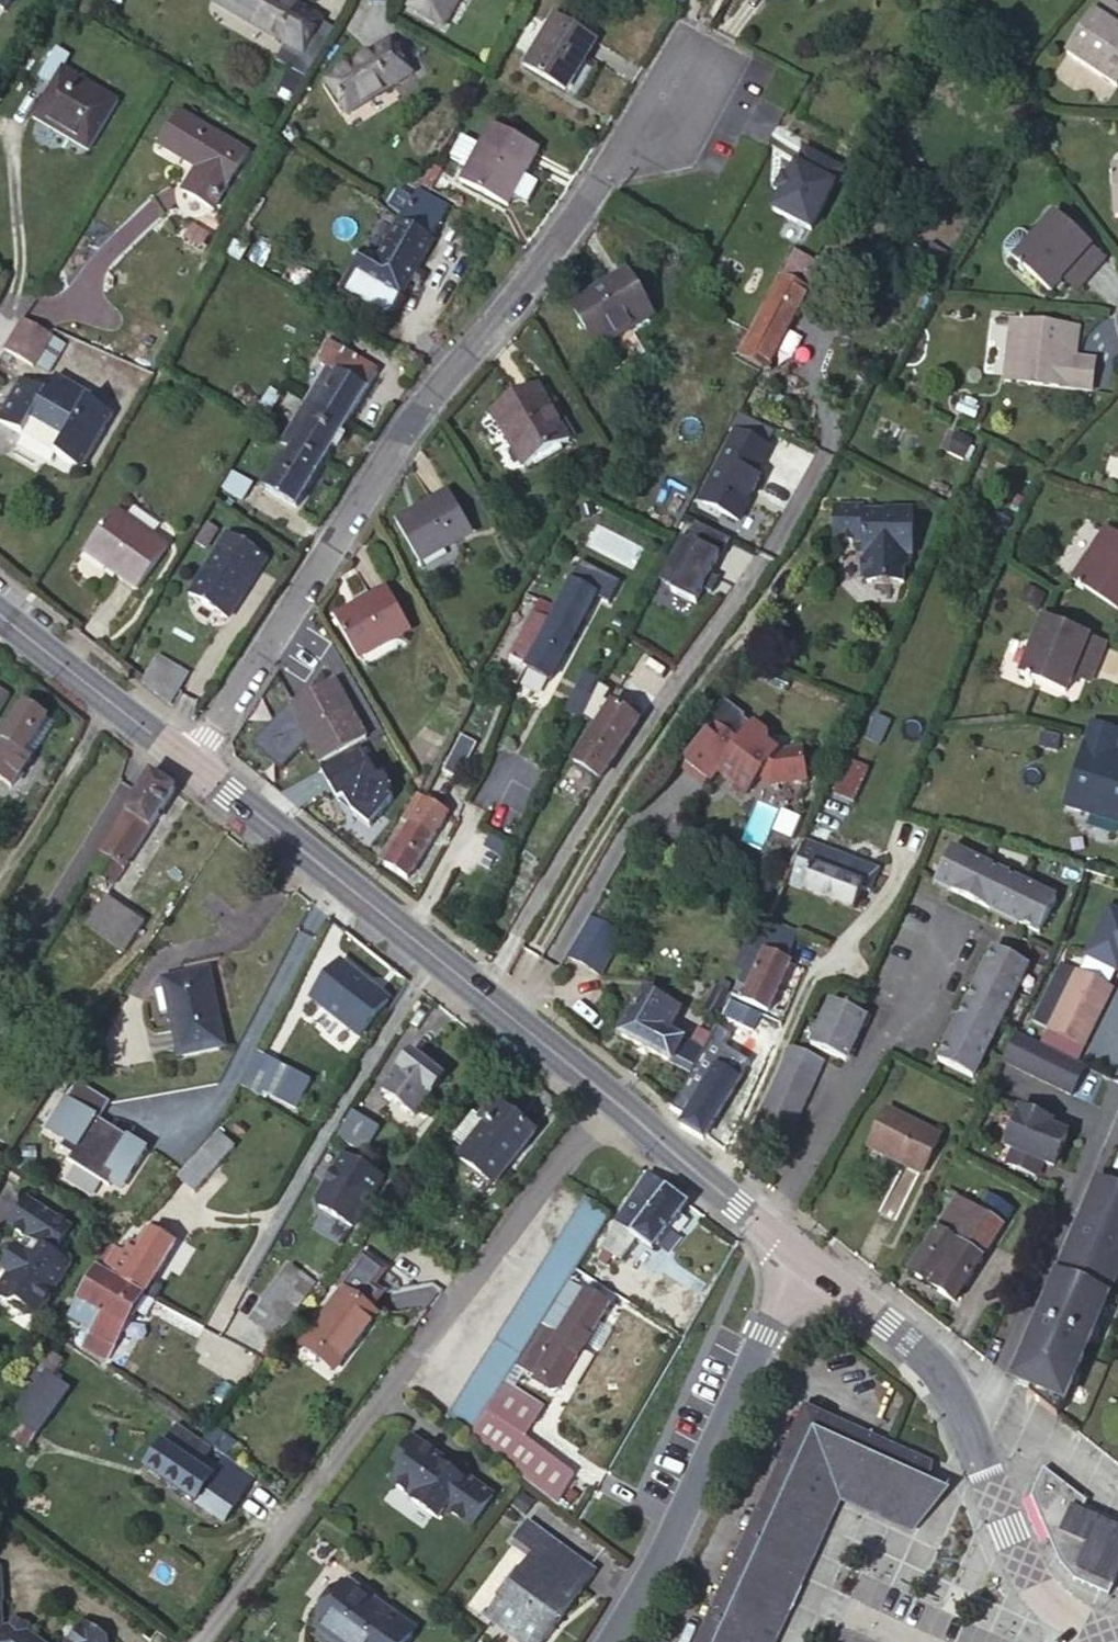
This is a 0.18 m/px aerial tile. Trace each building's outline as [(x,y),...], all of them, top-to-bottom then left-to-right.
[(18,8),(24,0),(7,0),(18,8)] [(335,27),(301,7),(297,12),(277,0),(217,0),(217,1),(285,43),(276,60),(303,77),(335,27)] [(301,7),(289,0),(277,0),(297,12),(301,7)] [(414,13),(421,0),(415,0),(409,10),(414,13)] [(414,13),(441,29),(457,0),(421,0),(414,13)] [(1109,0),(1103,0),(1067,54),(1117,88),(1117,86),(1117,6),(1109,0)] [(541,57),(533,52),(524,67),(562,90),(582,57),(586,59),(598,39),(556,14),(544,33),(551,38),(541,57)] [(544,33),(533,52),(541,57),(551,38),(544,33)] [(393,40),(371,53),(374,58),(396,45),(393,40)] [(374,58),(371,53),(327,79),(345,111),(411,72),(396,45),(374,58)] [(32,122),(87,153),(114,106),(60,75),(66,66),(52,57),(38,82),(52,89),(32,122)] [(183,191),(212,209),(246,153),(181,112),(159,148),(195,169),(183,191)] [(468,167),(460,183),(508,208),(511,204),(521,200),(529,204),(539,183),(525,176),(540,148),(491,124),(480,145),(469,139),(457,161),(468,167)] [(770,208),(809,228),(841,167),(802,147),(786,179),(781,177),(780,178),(781,178),(776,189),(775,188),(774,189),(779,192),(770,208)] [(428,238),(447,204),(419,187),(404,211),(374,258),(359,249),(336,290),(390,319),(417,270),(423,259),(433,241),(428,238)] [(1015,231),(1003,244),(1003,251),(1013,259),(1013,260),(1051,293),(1063,278),(1070,270),(1084,282),(1105,258),(1053,214),(1031,239),(1021,230),(1015,231)] [(800,285),(812,262),(794,253),(739,355),(768,370),(811,291),(800,285)] [(434,265),(423,259),(417,270),(428,276),(434,265)] [(1063,278),(1077,291),(1084,282),(1070,270),(1063,278)] [(589,304),(585,296),(571,304),(593,345),(629,325),(632,330),(653,317),(628,271),(605,284),(609,293),(589,304)] [(605,284),(585,296),(589,304),(609,293),(605,284)] [(25,319),(6,348),(34,365),(35,363),(53,336),(25,319)] [(1094,357),(1078,356),(1064,355),(1067,326),(1011,320),(1005,379),(1092,388),(1094,357)] [(1064,355),(1078,356),(1080,327),(1067,326),(1064,355)] [(53,336),(35,363),(48,372),(66,345),(53,336)] [(300,399),(345,424),(377,371),(327,340),(317,362),(322,365),(300,399)] [(20,375),(0,405),(0,420),(19,433),(30,416),(62,437),(51,454),(75,469),(110,417),(87,402),(90,397),(56,375),(45,392),(20,375)] [(525,467),(570,441),(549,405),(539,386),(493,412),(525,467)] [(298,504),(345,424),(300,399),(276,439),(289,448),(267,486),(298,504)] [(549,405),(570,441),(575,438),(554,402),(549,405)] [(698,498),(734,518),(745,496),(742,494),(746,487),(749,489),(756,477),(750,474),(773,431),(741,414),(698,498)] [(30,416),(19,433),(51,454),(62,437),(30,416)] [(232,471),(223,488),(242,499),(251,482),(232,471)] [(455,543),(471,534),(453,502),(447,490),(396,520),(419,560),(452,540),(455,543)] [(453,502),(471,534),(481,529),(462,497),(453,502)] [(861,505),(829,504),(828,539),(857,541),(857,548),(866,555),(860,560),(859,577),(865,582),(900,583),(901,571),(907,565),(907,556),(910,556),(912,510),(882,509),(882,512),(861,512),(861,505)] [(119,522),(124,516),(115,509),(86,548),(117,571),(115,575),(137,591),(168,550),(146,533),(141,539),(119,522)] [(146,533),(124,516),(119,522),(141,539),(146,533)] [(668,589),(693,601),(700,587),(708,591),(715,577),(707,573),(716,554),(720,555),(728,538),(692,521),(684,537),(678,533),(656,577),(671,585),(668,589)] [(1105,527),(1072,575),(1117,606),(1117,536),(1105,527)] [(231,617),(245,597),(239,594),(264,554),(230,532),(191,592),(231,617)] [(239,594),(245,597),(270,557),(264,554),(239,594)] [(547,620),(523,664),(550,680),(596,597),(567,582),(547,620)] [(355,606),(334,618),(356,657),(391,636),(394,640),(411,630),(387,587),(369,598),(367,594),(353,602),(355,606)] [(508,657),(523,664),(547,620),(532,612),(508,657)] [(1066,692),(1073,676),(1077,665),(1093,672),(1104,644),(1043,617),(1020,672),(1066,692)] [(141,681),(170,705),(189,674),(156,655),(141,681)] [(1077,665),(1073,676),(1088,683),(1093,672),(1077,665)] [(583,672),(563,710),(577,717),(597,679),(583,672)] [(288,706),(301,730),(309,725),(320,747),(311,750),(319,764),(363,740),(345,707),(348,705),(335,680),(288,706)] [(23,704),(0,738),(0,780),(7,785),(27,756),(21,752),(43,717),(23,704)] [(612,705),(574,763),(599,780),(637,721),(612,705)] [(718,759),(725,764),(737,772),(749,780),(760,765),(762,760),(775,769),(811,761),(806,735),(783,741),(770,733),(769,723),(754,713),(741,732),(715,714),(686,755),(710,771),(718,759)] [(50,721),(43,717),(21,752),(27,756),(50,721)] [(1116,749),(1117,742),(1117,731),(1090,722),(1064,805),(1117,821),(1117,763),(1111,761),(1116,749)] [(309,725),(301,730),(311,750),(320,747),(309,725)] [(475,746),(459,736),(439,769),(455,779),(475,746)] [(859,738),(834,791),(853,800),(877,747),(859,738)] [(361,746),(320,768),(338,801),(345,797),(353,813),(371,826),(394,798),(388,788),(392,786),(384,773),(378,777),(361,746)] [(812,765),(811,761),(775,769),(762,760),(760,765),(774,775),(812,765)] [(737,772),(725,764),(722,768),(734,776),(737,772)] [(148,773),(146,775),(87,871),(110,887),(171,792),(173,791),(148,773)] [(415,793),(377,861),(406,880),(447,812),(415,793)] [(820,846),(804,840),(786,882),(802,888),(820,846)] [(879,871),(820,846),(802,888),(829,899),(852,908),(862,889),(870,892),(879,871)] [(1058,901),(951,847),(935,881),(952,890),(992,910),(1020,925),(1041,935),(1058,901)] [(952,890),(935,881),(932,886),(950,895),(952,890)] [(141,923),(103,897),(84,925),(122,952),(141,923)] [(1020,925),(992,910),(989,915),(1018,929),(1020,925)] [(589,918),(568,957),(601,976),(623,938),(589,918)] [(788,956),(798,934),(769,920),(762,934),(759,941),(788,956)] [(946,1047),(938,1061),(973,1079),(1031,967),(996,949),(988,963),(974,991),(960,1018),(946,1047)] [(752,954),(732,994),(768,1011),(790,963),(763,951),(760,957),(752,954)] [(974,991),(988,963),(983,961),(969,989),(974,991)] [(309,998),(314,1002),(335,1020),(339,1023),(368,987),(338,963),(309,998)] [(219,1045),(203,973),(163,981),(166,990),(152,993),(159,1016),(171,1014),(181,1053),(219,1045)] [(1117,993),(1078,974),(1049,1033),(1089,1052),(1117,993)] [(727,993),(714,987),(703,1009),(716,1016),(727,993)] [(691,1071),(703,1050),(692,1045),(690,1043),(667,1031),(680,1008),(645,988),(620,1033),(691,1071)] [(754,1011),(729,1000),(715,1026),(739,1039),(754,1011)] [(826,1001),(803,1045),(837,1063),(842,1053),(855,1030),(860,1019),(826,1001)] [(335,1020),(314,1002),(306,1012),(326,1030),(335,1020)] [(946,1047),(960,1018),(955,1016),(941,1044),(946,1047)] [(865,1022),(860,1019),(855,1030),(859,1033),(865,1022)] [(701,1029),(692,1045),(703,1050),(707,1042),(711,1035),(701,1029)] [(1016,1029),(1002,1058),(1072,1094),(1085,1065),(1016,1029)] [(703,1139),(705,1135),(738,1077),(745,1064),(725,1053),(707,1042),(703,1050),(691,1071),(673,1108),(686,1116),(681,1125),(703,1139)] [(820,1062),(788,1048),(749,1136),(780,1150),(820,1062)] [(847,1055),(842,1053),(837,1063),(842,1066),(847,1055)] [(306,1082),(254,1054),(238,1084),(265,1099),(268,1094),(294,1107),(306,1082)] [(409,1054),(378,1094),(408,1118),(439,1079),(409,1054)] [(108,1101),(76,1081),(45,1129),(62,1140),(58,1147),(69,1154),(66,1160),(107,1186),(109,1183),(115,1174),(125,1180),(144,1148),(97,1119),(108,1101)] [(483,1125),(462,1149),(457,1158),(491,1185),(531,1132),(492,1101),(478,1119),(483,1125)] [(1013,1148),(1007,1162),(1036,1174),(1042,1159),(1054,1165),(1067,1132),(1049,1124),(1040,1121),(1042,1115),(1020,1106),(1005,1145),(1013,1148)] [(889,1109),(869,1147),(922,1174),(941,1136),(889,1109)] [(351,1112),(336,1135),(351,1145),(354,1139),(364,1146),(376,1127),(351,1112)] [(450,1140),(462,1149),(483,1125),(478,1119),(470,1113),(450,1140)] [(1042,1115),(1040,1121),(1049,1124),(1051,1119),(1042,1115)] [(229,1150),(214,1136),(175,1180),(191,1195),(229,1150)] [(354,1139),(351,1145),(369,1157),(373,1151),(364,1146),(354,1139)] [(34,1147),(21,1147),(20,1163),(33,1163),(34,1147)] [(316,1204),(348,1225),(380,1178),(343,1153),(332,1170),(333,1171),(326,1180),(325,1180),(314,1196),(316,1204)] [(1057,1415),(1117,1268),(1117,1177),(1105,1172),(1088,1214),(1082,1211),(1066,1251),(1072,1253),(1063,1274),(1057,1272),(1056,1273),(1063,1275),(1049,1307),(1043,1305),(1026,1345),(1033,1347),(1018,1382),(1031,1387),(1029,1392),(1057,1415)] [(115,1174),(109,1183),(119,1189),(125,1180),(115,1174)] [(651,1251),(687,1206),(646,1174),(613,1223),(600,1247),(617,1260),(634,1238),(651,1251)] [(990,1194),(978,1211),(1003,1229),(1015,1211),(990,1194)] [(26,1235),(31,1238),(26,1248),(21,1244),(18,1243),(2,1270),(8,1273),(0,1287),(0,1297),(12,1305),(22,1303),(40,1314),(72,1263),(54,1251),(71,1222),(27,1196),(10,1225),(26,1235)] [(574,1269),(610,1212),(584,1196),(444,1417),(471,1431),(502,1384),(574,1269)] [(978,1211),(958,1197),(908,1271),(953,1302),(1003,1229),(978,1211)] [(122,1256),(108,1247),(92,1266),(93,1269),(141,1296),(150,1281),(171,1244),(145,1228),(130,1251),(126,1249),(122,1256)] [(31,1238),(26,1235),(21,1244),(26,1248),(31,1238)] [(330,1293),(334,1296),(302,1341),(306,1344),(306,1345),(335,1366),(372,1315),(366,1310),(375,1297),(366,1291),(377,1275),(355,1259),(330,1293)] [(311,1283),(287,1266),(248,1319),(273,1336),(311,1283)] [(141,1296),(93,1269),(66,1316),(89,1330),(80,1348),(104,1362),(133,1310),(141,1296)] [(141,1296),(152,1302),(161,1287),(150,1281),(141,1296)] [(582,1291),(568,1283),(543,1328),(544,1329),(557,1336),(582,1291)] [(582,1291),(557,1336),(532,1376),(556,1392),(606,1306),(582,1291)] [(143,1316),(152,1302),(141,1296),(133,1310),(143,1316)] [(532,1376),(557,1336),(544,1329),(521,1368),(532,1376)] [(31,1365),(22,1381),(2,1414),(33,1435),(64,1389),(31,1365)] [(526,1481),(552,1502),(572,1477),(523,1438),(540,1410),(502,1384),(471,1431),(469,1437),(526,1481)] [(833,1482),(906,1515),(924,1494),(926,1463),(803,1407),(696,1641),(760,1641),(833,1482)] [(220,1521),(254,1475),(224,1456),(210,1476),(193,1464),(206,1445),(178,1425),(164,1444),(163,1444),(146,1468),(193,1501),(193,1503),(220,1521)] [(233,1443),(211,1427),(201,1439),(224,1456),(233,1443)] [(445,1464),(446,1457),(414,1431),(397,1451),(403,1456),(389,1475),(411,1493),(410,1494),(434,1512),(441,1504),(466,1523),(490,1492),(476,1481),(469,1483),(445,1464)] [(476,1481),(446,1457),(445,1464),(469,1483),(476,1481)] [(1030,1497),(1058,1564),(1072,1582),(1107,1598),(1117,1573),(1117,1526),(1116,1524),(1084,1509),(1086,1503),(1042,1469),(1030,1497)] [(512,1541),(534,1558),(531,1561),(523,1572),(500,1603),(492,1613),(488,1619),(518,1641),(542,1641),(593,1572),(526,1522),(512,1541)] [(534,1558),(512,1541),(509,1546),(531,1561),(534,1558)] [(500,1603),(523,1572),(514,1566),(491,1596),(500,1603)] [(331,1601),(339,1608),(321,1631),(336,1641),(403,1641),(410,1632),(344,1585),(331,1601)] [(339,1608),(331,1601),(315,1625),(321,1631),(339,1608)] [(481,1615),(488,1619),(492,1613),(486,1609),(481,1615)] [(4,1616),(2,1624),(21,1630),(24,1623),(4,1616)] [(103,1640),(79,1623),(66,1641),(103,1641),(103,1640)] [(2,1624),(0,1624),(0,1641),(37,1641),(21,1630),(2,1624)]
